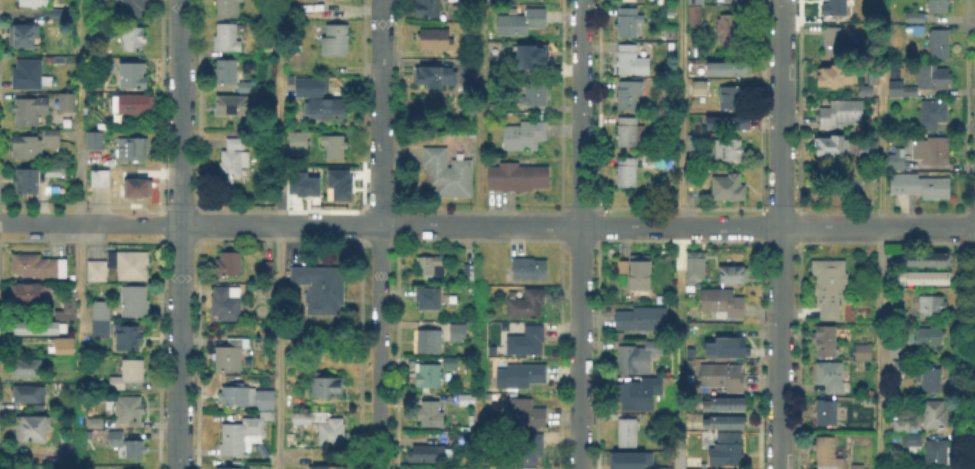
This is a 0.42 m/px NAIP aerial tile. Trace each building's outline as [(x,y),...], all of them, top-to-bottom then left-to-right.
[(17,8),(17,0),(46,0),(46,8),(17,8)] [(119,15),(119,0),(142,0),(142,7),(138,7),(138,15),(119,15)] [(217,18),(216,0),(243,0),(243,3),(237,3),(238,18),(217,18)] [(289,10),(289,0),(317,0),(317,3),(328,3),(328,11),(305,11),(304,9),(289,10)] [(419,1),(419,0),(440,0),(440,16),(416,16),(416,1),(419,1)] [(827,1),(827,0),(845,0),(845,14),(820,14),(820,1),(827,1)] [(928,16),(929,0),(948,0),(948,1),(950,1),(950,6),(947,7),(947,16),(937,16),(928,16)] [(645,13),(644,35),(618,35),(619,13),(620,13),(620,6),(638,7),(638,13),(645,13)] [(547,7),(547,26),(530,26),(530,33),(504,33),(504,13),(528,13),(528,7),(547,7)] [(701,9),(701,28),(688,28),(688,9),(701,9)] [(74,11),(73,20),(43,19),(43,10),(74,11)] [(926,12),(926,21),(908,22),(908,12),(926,12)] [(739,16),(739,26),(742,26),(742,33),(739,33),(739,47),(722,47),(721,34),(717,34),(717,25),(718,25),(718,22),(722,22),(722,16),(739,16)] [(349,24),(349,54),(322,54),(322,36),(326,36),(327,23),(349,24)] [(30,51),(7,52),(7,27),(12,27),(12,24),(31,25),(30,51)] [(245,26),(246,34),(234,34),(235,42),(241,41),(240,54),(213,53),(213,37),(216,37),(216,25),(235,24),(245,26)] [(847,56),(824,56),(824,25),(846,25),(847,56)] [(450,28),(450,37),(455,37),(454,48),(449,48),(449,49),(420,48),(421,39),(418,39),(418,32),(421,32),(421,28),(450,28)] [(140,29),(140,36),(143,36),(143,41),(145,41),(145,45),(140,45),(140,52),(121,52),(120,30),(140,29)] [(949,59),(931,60),(930,32),(948,31),(949,59)] [(645,41),(646,58),(638,58),(639,73),(619,73),(619,65),(618,65),(618,59),(617,59),(617,53),(619,52),(619,51),(620,50),(620,43),(638,43),(638,41),(645,41)] [(538,43),(538,46),(545,46),(545,48),(548,48),(548,53),(549,53),(549,69),(518,69),(518,64),(514,64),(514,53),(518,53),(517,43),(538,43)] [(64,56),(64,64),(44,64),(44,57),(64,56)] [(709,72),(709,59),(752,59),(752,72),(709,72)] [(40,60),(40,89),(10,89),(10,67),(15,67),(14,60),(40,60)] [(475,60),(475,76),(458,76),(458,60),(475,60)] [(236,61),(237,83),(254,80),(254,94),(237,95),(237,90),(221,91),(221,87),(213,88),(214,61),(236,61)] [(858,61),(858,82),(824,82),(824,79),(820,79),(820,64),(822,64),(822,61),(858,61)] [(418,82),(418,62),(441,62),(441,82),(418,82)] [(705,85),(690,86),(689,62),(704,62),(705,85)] [(950,83),(950,87),(920,88),(919,62),(934,62),(933,67),(950,66),(950,71),(954,72),(954,83),(950,83)] [(144,64),(144,73),(140,73),(141,79),(145,78),(145,91),(120,91),(119,65),(144,64)] [(293,95),(293,83),(285,83),(285,74),(305,73),(305,76),(321,76),(321,78),(326,77),(326,90),(321,90),(321,95),(293,95)] [(705,80),(689,79),(689,93),(705,93),(705,80)] [(905,86),(905,96),(892,96),(891,80),(905,80),(905,86)] [(548,82),(548,108),(529,107),(529,108),(521,108),(522,81),(548,82)] [(645,81),(645,95),(638,95),(638,109),(619,109),(619,88),(620,88),(621,81),(645,81)] [(860,93),(860,85),(873,85),(873,93),(860,93)] [(919,96),(905,96),(905,86),(919,85),(919,96)] [(745,89),(745,95),(746,95),(747,100),(745,100),(745,112),(739,112),(739,114),(730,114),(730,112),(721,112),(720,89),(745,89)] [(46,93),(46,98),(47,98),(47,100),(57,100),(57,94),(73,94),(74,112),(57,113),(57,111),(48,111),(48,115),(37,115),(37,126),(16,127),(14,121),(14,100),(19,99),(19,94),(46,93)] [(147,97),(147,98),(153,98),(153,114),(147,114),(147,117),(116,116),(116,115),(110,115),(111,98),(117,99),(117,97),(147,97)] [(246,98),(246,104),(250,104),(250,118),(213,118),(214,98),(246,98)] [(949,98),(949,102),(950,102),(951,120),(941,120),(941,129),(922,129),(921,117),(924,117),(924,98),(949,98)] [(865,99),(864,122),(837,123),(838,130),(821,130),(821,104),(832,104),(832,99),(865,99)] [(342,100),(342,103),(347,102),(347,120),(342,120),(342,122),(308,122),(308,117),(304,117),(304,104),(308,104),(308,100),(342,100)] [(707,128),(707,115),(749,116),(749,128),(707,128)] [(638,117),(637,146),(619,146),(619,138),(617,138),(616,133),(619,133),(619,117),(638,117)] [(546,121),(546,140),(538,140),(538,150),(503,150),(504,125),(521,126),(521,121),(546,121)] [(646,143),(638,143),(638,124),(646,124),(646,143)] [(58,131),(58,143),(58,150),(41,150),(41,160),(11,160),(10,137),(36,137),(36,140),(40,140),(40,137),(40,131),(58,131)] [(304,131),(305,137),(307,137),(308,147),(291,148),(290,131),(304,131)] [(102,134),(102,151),(85,151),(85,134),(102,134)] [(706,134),(706,150),(688,150),(688,134),(698,134),(706,134)] [(949,135),(949,163),(923,163),(923,157),(913,157),(913,138),(929,137),(929,135),(949,135)] [(344,136),(344,149),(342,149),(343,160),(325,160),(325,146),(320,146),(320,137),(344,136)] [(817,155),(817,136),(850,136),(850,155),(817,155)] [(860,155),(860,138),(879,138),(878,155),(860,155)] [(146,153),(146,161),(118,161),(118,139),(147,139),(147,153),(146,153)] [(744,154),(744,160),(718,160),(718,139),(745,139),(745,145),(747,146),(747,154),(744,154)] [(242,140),(243,153),(248,153),(249,170),(239,170),(240,180),(219,181),(217,165),(220,165),(219,153),(225,153),(225,140),(242,140)] [(903,147),(903,156),(905,156),(904,171),(888,172),(887,156),(892,155),(892,147),(903,147)] [(446,148),(446,168),(451,168),(451,161),(471,160),(471,198),(434,198),(434,191),(425,191),(425,167),(422,167),(422,148),(446,148)] [(672,155),(672,168),(642,168),(642,155),(672,155)] [(638,158),(638,187),(620,187),(620,157),(638,158)] [(520,164),(519,165),(549,164),(549,186),(533,186),(533,189),(488,189),(488,165),(500,165),(500,161),(520,161),(520,164)] [(34,178),(33,171),(33,169),(62,168),(63,178),(34,178)] [(331,199),(350,199),(351,176),(348,176),(348,168),(326,168),(326,186),(331,186),(331,199)] [(700,169),(700,186),(688,186),(689,169),(700,169)] [(109,187),(90,188),(90,171),(108,170),(109,187)] [(318,176),(318,195),(295,195),(295,192),(287,192),(287,170),(305,170),(305,175),(318,176)] [(34,178),(34,184),(36,184),(36,189),(33,189),(34,194),(15,194),(15,171),(33,171),(34,178)] [(742,172),(742,184),(747,184),(748,199),(714,198),(714,175),(730,175),(729,172),(742,172)] [(951,177),(952,199),(922,199),(922,194),(891,193),(891,173),(920,173),(920,177),(951,177)] [(146,181),(146,183),(150,183),(150,198),(145,198),(145,200),(116,201),(115,183),(124,182),(146,181)] [(685,250),(685,278),(702,278),(703,251),(685,250)] [(908,265),(908,251),(949,251),(949,265),(908,265)] [(147,271),(147,281),(117,281),(117,265),(107,265),(107,253),(148,253),(148,271),(147,271)] [(241,255),(240,278),(215,278),(215,261),(219,262),(219,255),(241,255)] [(651,267),(651,269),(652,269),(652,289),(650,290),(651,294),(644,294),(644,289),(643,289),(643,294),(634,294),(634,290),(630,290),(630,267),(632,267),(632,255),(650,255),(651,267)] [(65,261),(65,279),(21,279),(21,276),(10,276),(10,256),(39,256),(39,261),(65,261)] [(847,257),(847,272),(846,272),(846,286),(841,286),(841,301),(842,301),(842,317),(822,317),(821,304),(818,304),(818,273),(813,273),(813,257),(847,257)] [(442,258),(442,276),(432,276),(432,279),(422,279),(422,276),(416,276),(416,270),(413,270),(413,264),(416,264),(416,258),(442,258)] [(547,260),(547,280),(506,279),(506,267),(513,267),(513,258),(534,258),(534,260),(547,260)] [(106,262),(106,283),(87,283),(87,262),(106,262)] [(273,262),(273,278),(263,278),(263,262),(273,262)] [(474,265),(474,283),(465,283),(465,265),(474,265)] [(746,265),(746,266),(750,266),(750,282),(746,282),(746,283),(722,284),(721,265),(746,265)] [(339,307),(339,317),(307,317),(307,305),(304,305),(304,294),(307,294),(307,287),(290,287),(290,269),(344,269),(343,307),(339,307)] [(907,283),(907,270),(950,271),(950,283),(907,283)] [(39,307),(39,309),(15,309),(15,307),(10,307),(9,287),(15,287),(15,285),(38,285),(38,287),(44,287),(44,307),(39,307)] [(240,288),(242,322),(216,323),(216,318),(210,318),(210,315),(209,296),(212,296),(211,287),(240,288)] [(528,287),(529,290),(555,289),(555,308),(540,309),(540,320),(505,320),(505,300),(507,300),(506,293),(516,293),(515,288),(528,287)] [(145,288),(145,302),(147,302),(147,318),(120,318),(120,288),(145,288)] [(440,289),(439,311),(421,311),(421,312),(415,312),(416,305),(417,305),(417,302),(414,302),(415,289),(440,289)] [(746,296),(746,317),(729,317),(729,311),(703,311),(703,289),(735,289),(735,296),(746,296)] [(62,311),(62,292),(76,292),(75,311),(62,311)] [(948,301),(948,311),(944,311),(944,315),(920,315),(920,295),(945,296),(945,301),(948,301)] [(91,335),(91,299),(110,299),(110,336),(91,335)] [(668,301),(669,329),(617,329),(616,309),(632,308),(632,305),(651,305),(651,301),(668,301)] [(14,333),(14,319),(58,319),(58,333),(14,333)] [(115,349),(115,324),(140,324),(140,349),(115,349)] [(545,324),(545,340),(542,340),(542,353),(508,354),(508,352),(502,352),(502,335),(509,335),(509,325),(526,325),(526,324),(545,324)] [(465,325),(465,343),(448,343),(448,325),(465,325)] [(838,325),(837,355),(820,355),(819,347),(818,347),(818,325),(838,325)] [(946,330),(946,338),(944,338),(944,345),(916,344),(917,329),(920,329),(920,327),(944,328),(943,330),(946,330)] [(625,331),(626,341),(617,340),(617,331),(625,331)] [(436,340),(436,356),(415,356),(415,332),(439,332),(439,340),(436,340)] [(747,336),(747,345),(752,345),(752,354),(747,354),(747,356),(707,356),(707,342),(716,342),(716,335),(747,336)] [(73,339),(73,357),(53,357),(53,339),(73,339)] [(243,340),(242,360),(240,360),(240,372),(214,371),(215,347),(227,348),(227,339),(243,340)] [(663,340),(664,353),(651,353),(651,373),(619,373),(619,345),(637,345),(637,347),(646,347),(646,340),(663,340)] [(873,344),(873,359),(857,359),(857,344),(873,344)] [(697,358),(689,358),(688,347),(696,348),(697,358)] [(910,348),(910,358),(895,358),(896,348),(910,348)] [(143,359),(144,381),(125,382),(125,389),(110,390),(110,376),(122,376),(122,359),(143,359)] [(845,361),(845,381),(848,381),(848,393),(829,392),(829,383),(818,383),(818,361),(845,361)] [(917,361),(917,371),(895,370),(895,361),(917,361)] [(44,364),(44,374),(41,374),(41,380),(13,380),(13,362),(42,362),(42,363),(44,364)] [(548,364),(548,383),(530,383),(531,388),(496,388),(497,368),(508,367),(508,364),(516,363),(515,362),(548,364)] [(745,371),(745,392),(723,392),(723,385),(702,386),(702,364),(744,363),(744,371),(745,371)] [(935,368),(942,368),(941,392),(923,391),(923,380),(917,380),(917,370),(922,371),(923,368),(927,368),(927,363),(935,363),(935,368)] [(439,367),(439,390),(418,390),(418,389),(415,389),(415,366),(439,367)] [(308,394),(308,375),(342,376),(342,394),(308,394)] [(665,376),(665,394),(655,394),(655,410),(624,409),(624,401),(612,401),(612,382),(621,382),(620,381),(643,381),(643,376),(665,376)] [(241,381),(241,385),(247,385),(247,386),(253,386),(253,404),(247,404),(247,405),(219,405),(219,399),(216,399),(216,390),(219,390),(219,385),(233,385),(233,381),(241,381)] [(43,388),(42,405),(12,405),(12,388),(43,388)] [(273,388),(273,408),(254,408),(254,388),(273,388)] [(704,408),(704,395),(746,395),(746,408),(704,408)] [(140,397),(140,405),(143,405),(143,414),(140,414),(140,421),(116,422),(116,416),(114,416),(114,402),(118,402),(118,397),(140,397)] [(475,397),(475,409),(458,409),(458,397),(475,397)] [(838,400),(838,424),(818,424),(818,398),(830,398),(830,400),(838,400)] [(532,399),(532,408),(548,407),(547,424),(504,422),(504,399),(532,399)] [(946,400),(946,408),(949,408),(949,428),(925,428),(925,400),(946,400)] [(439,403),(439,414),(443,414),(443,430),(421,430),(421,422),(417,423),(417,410),(421,410),(421,403),(439,403)] [(262,418),(262,434),(242,434),(241,454),(219,454),(220,422),(239,422),(239,416),(257,416),(257,409),(272,409),(272,419),(262,418)] [(704,428),(704,415),(744,415),(744,428),(704,428)] [(318,441),(319,421),(328,421),(328,416),(343,416),(342,442),(318,441)] [(45,431),(45,445),(44,445),(44,446),(34,447),(34,445),(15,446),(14,421),(49,420),(49,431),(45,431)] [(103,420),(103,430),(87,429),(87,420),(103,420)] [(637,420),(637,422),(639,422),(639,431),(636,431),(637,448),(619,448),(618,420),(637,420)] [(911,420),(911,431),(895,431),(895,420),(911,420)] [(143,441),(143,459),(125,459),(124,446),(122,446),(122,449),(93,448),(93,432),(123,432),(123,441),(143,441)] [(465,435),(465,446),(448,446),(448,434),(465,435)] [(741,434),(742,454),(744,454),(743,460),(742,460),(742,468),(709,468),(708,450),(714,450),(714,446),(717,446),(717,435),(741,434)] [(922,446),(922,454),(910,454),(910,446),(903,446),(903,435),(923,434),(923,446),(922,446)] [(543,435),(542,459),(537,459),(537,467),(510,467),(511,435),(543,435)] [(836,435),(836,457),(844,457),(844,464),(817,464),(817,449),(814,450),(814,443),(818,443),(818,435),(836,435)] [(949,462),(949,464),(928,464),(928,437),(949,437),(949,444),(951,445),(951,462),(949,462)] [(73,442),(73,459),(59,459),(59,442),(73,442)] [(436,462),(436,463),(408,463),(408,451),(413,451),(413,446),(445,446),(445,462),(436,462)] [(648,450),(648,468),(617,468),(617,450),(648,450)]
